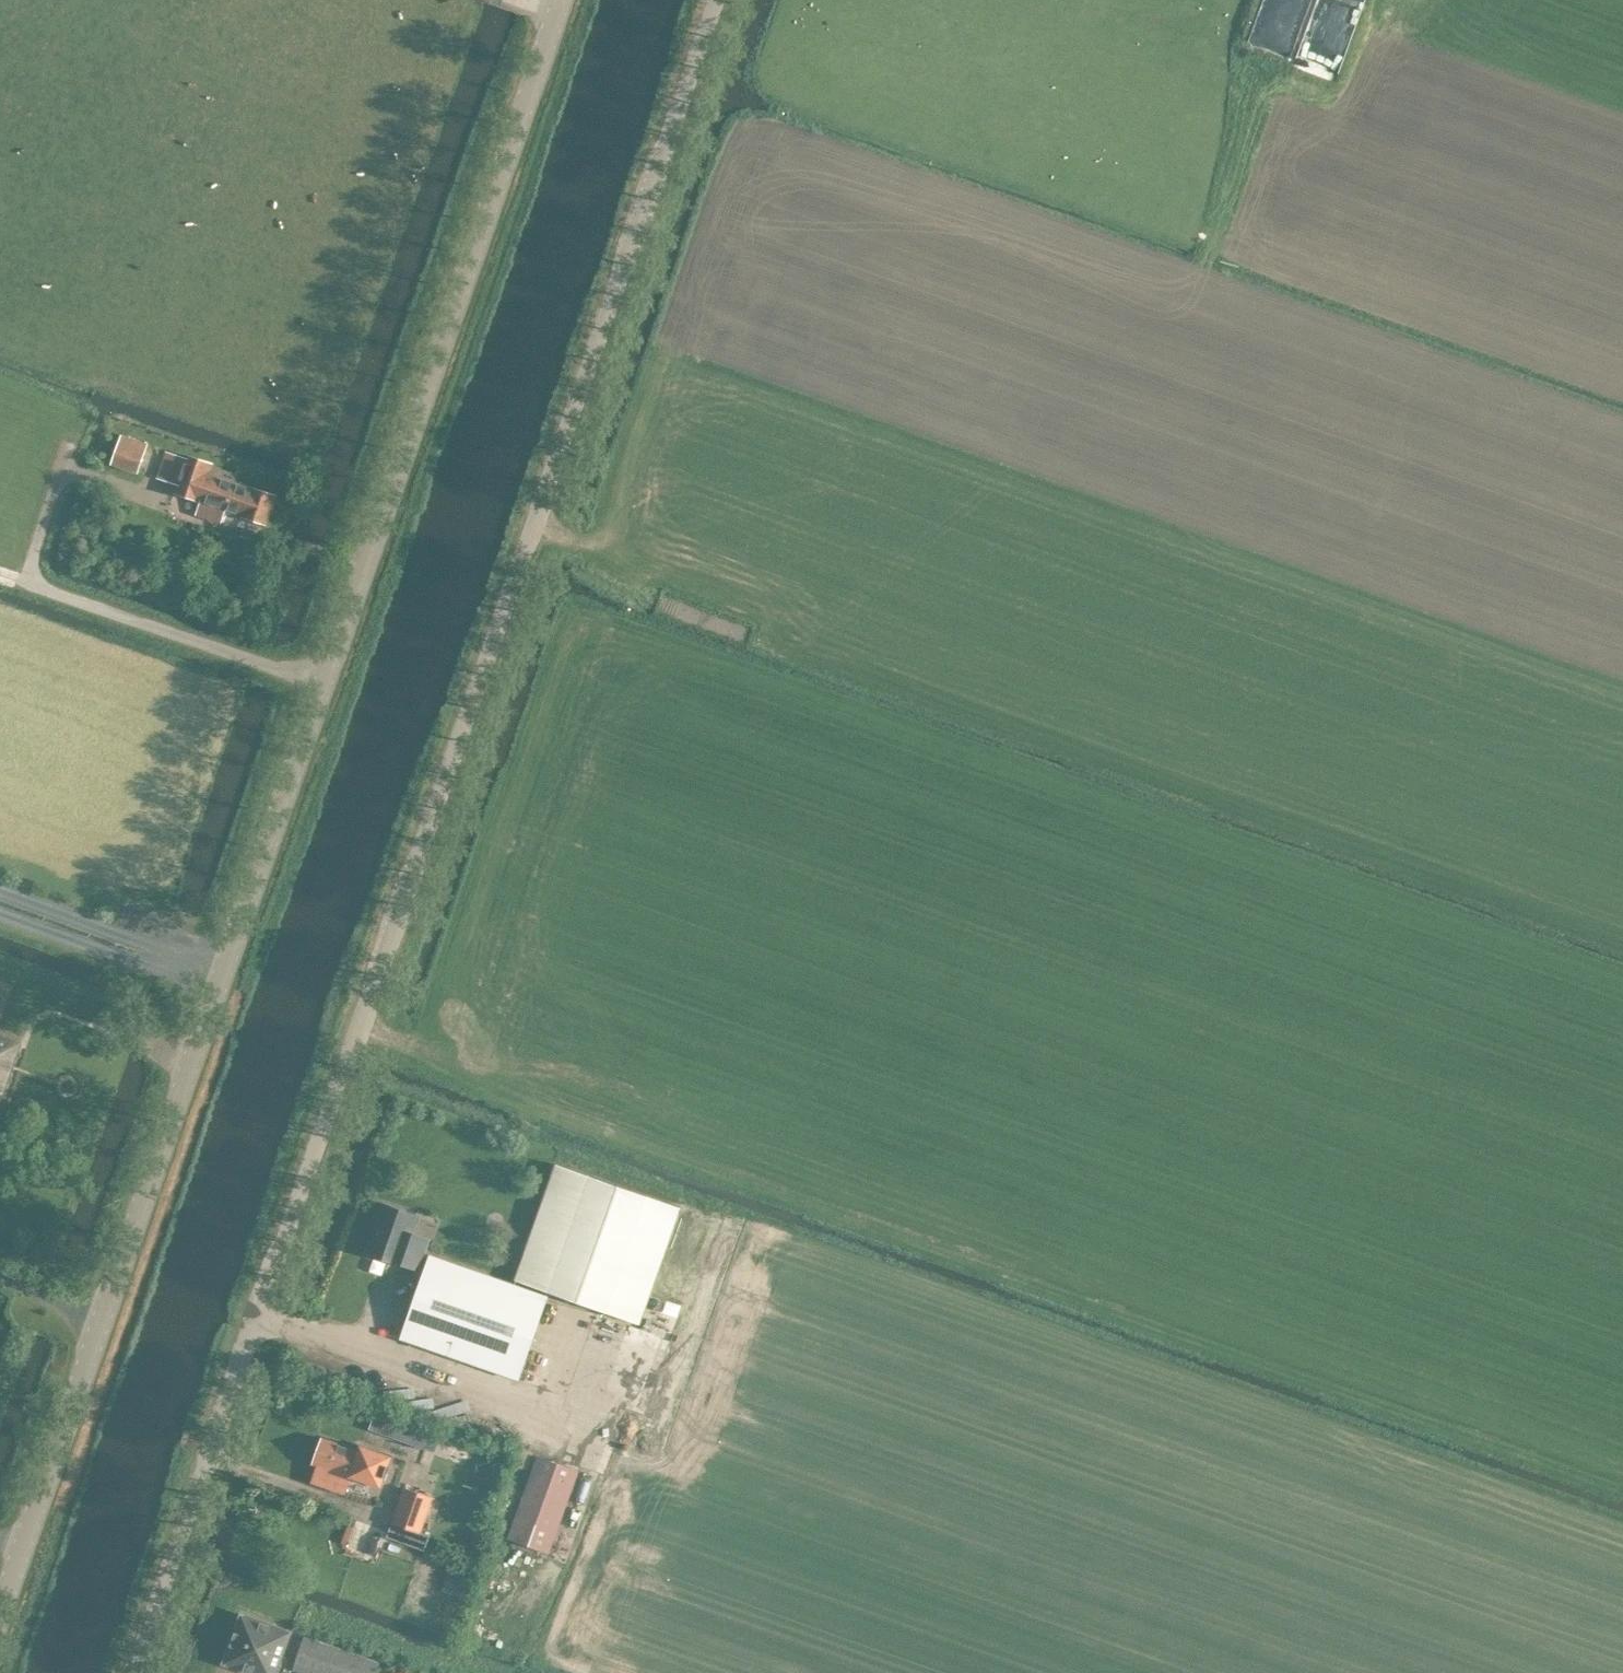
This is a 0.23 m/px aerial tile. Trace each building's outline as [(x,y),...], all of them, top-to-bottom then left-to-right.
[(111,459),(137,468),(145,442),(120,434),(111,459)] [(201,493),(195,512),(219,521),(223,508),(266,523),(276,493),(233,479),(235,473),(210,464),(211,462),(185,453),(183,458),(164,451),(156,476),(175,482),(174,484),(201,493)] [(22,1043),(0,1035),(0,1102),(22,1043)] [(515,1278),(639,1321),(680,1205),(555,1161),(515,1278)] [(398,1262),(399,1261),(415,1266),(425,1236),(409,1230),(416,1214),(379,1201),(372,1220),(378,1221),(366,1251),(398,1262)] [(400,1336),(517,1377),(547,1294),(429,1253),(400,1336)] [(313,1461),(380,1484),(389,1455),(360,1445),(358,1449),(321,1436),(313,1461)] [(506,1536),(549,1551),(578,1468),(536,1454),(506,1536)] [(393,1520),(420,1529),(432,1495),(404,1485),(393,1520)] [(253,1672),(275,1672),(290,1631),(241,1613),(223,1662),(253,1672)] [(376,1667),(300,1642),(292,1668),(306,1672),(374,1672),(376,1667)] [(463,1672),(433,1663),(430,1672),(463,1672)]
